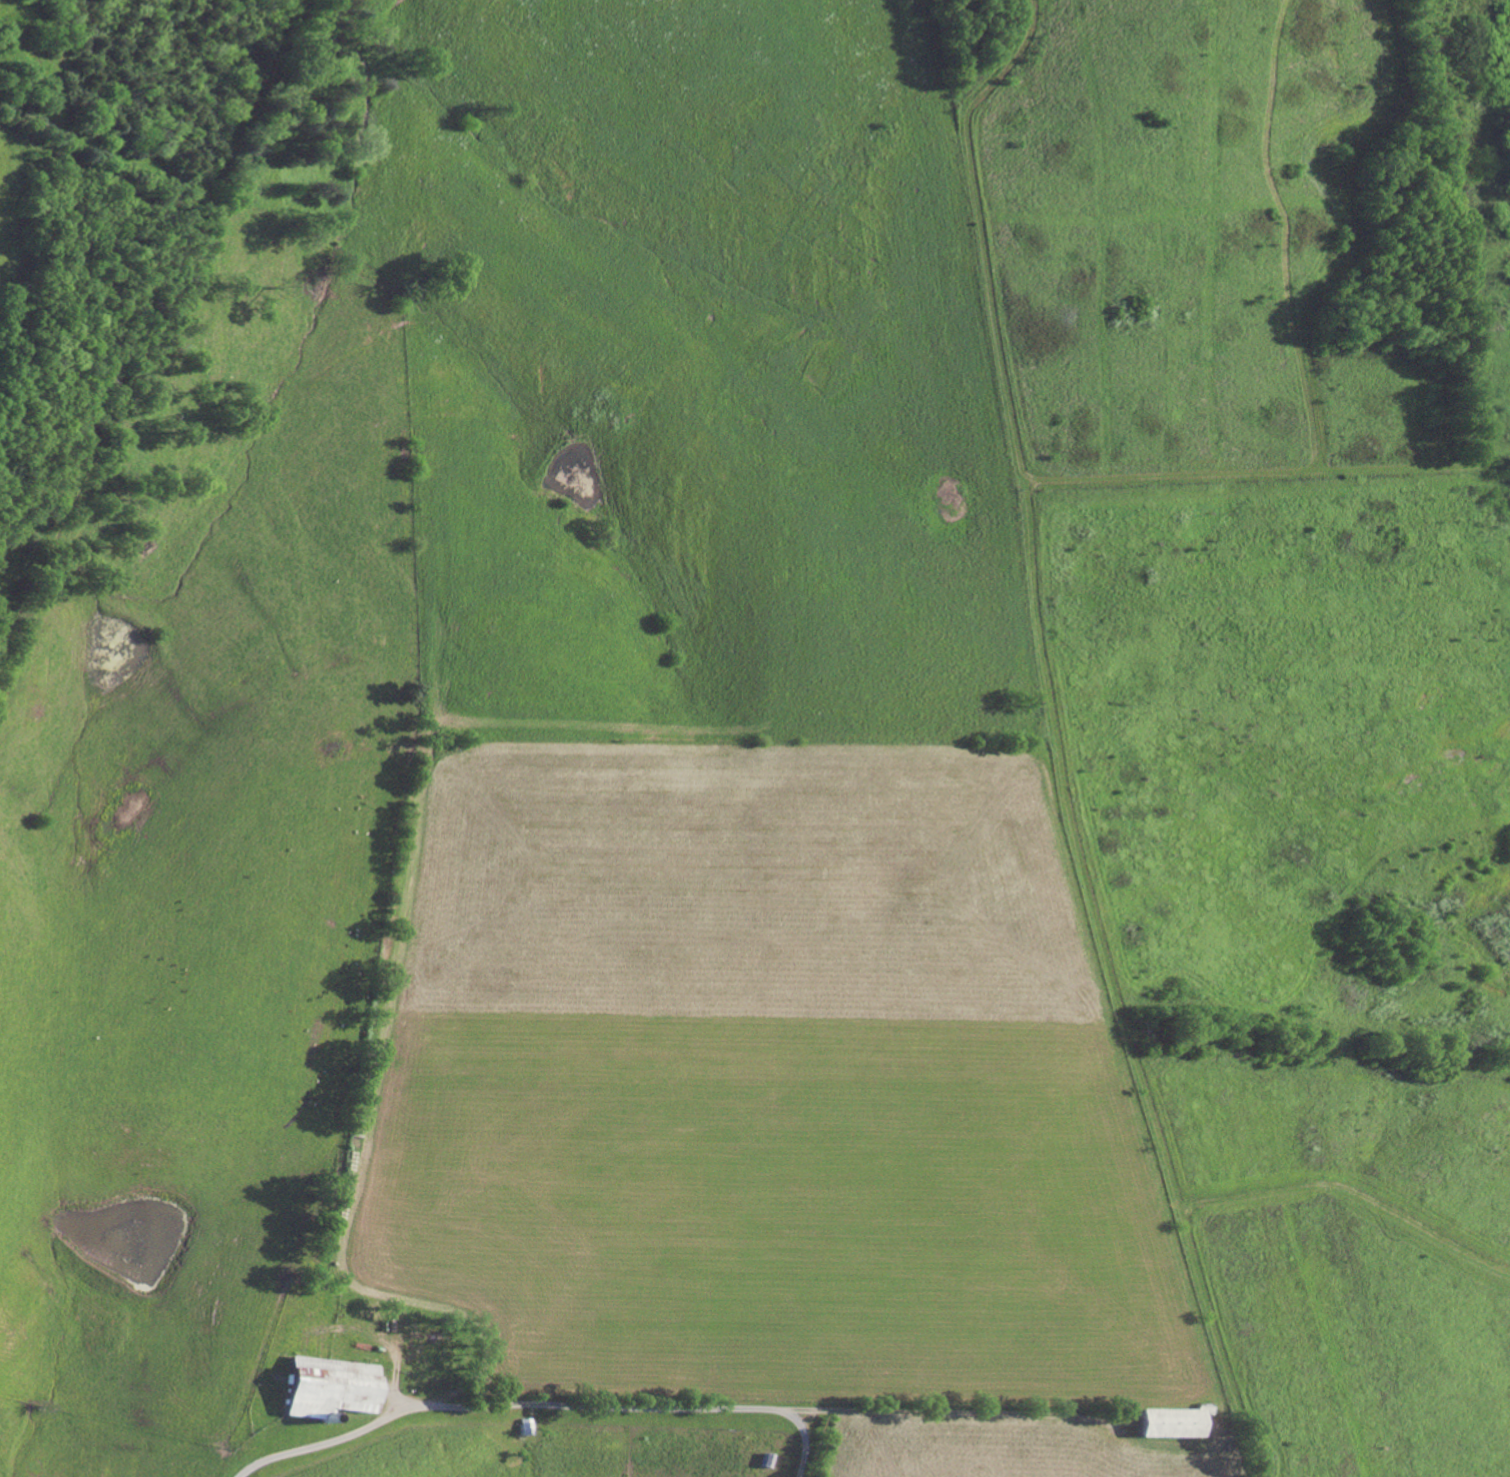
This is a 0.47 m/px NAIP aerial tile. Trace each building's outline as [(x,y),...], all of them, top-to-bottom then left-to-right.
[(370,1412),(373,1363),(284,1357),(280,1416),(314,1418),(315,1413),(331,1414),(331,1410),(370,1412)] [(1198,1409),(1136,1408),(1135,1436),(1198,1437),(1198,1409)]
